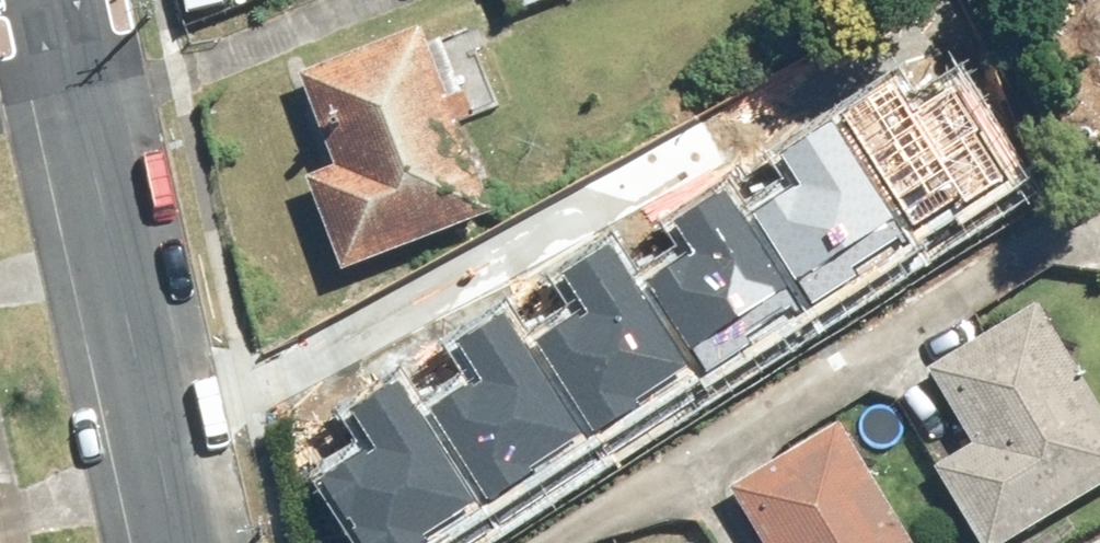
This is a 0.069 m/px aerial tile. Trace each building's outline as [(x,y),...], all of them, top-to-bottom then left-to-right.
[(511,8),(530,0),(507,0),(511,8)] [(359,257),(484,205),(415,38),(290,90),(359,257)] [(959,205),(1015,169),(955,74),(903,106),(883,75),(833,107),(910,226),(954,198),(959,205)] [(745,204),(806,299),(863,264),(858,257),(903,228),(827,109),(777,141),(797,172),(745,204)] [(647,276),(707,371),(764,335),(759,329),(804,300),(728,181),(678,212),(698,243),(647,276)] [(536,337),(597,432),(653,396),(649,389),(694,361),(618,241),(567,273),(587,304),(536,337)] [(426,407),(487,502),(543,466),(539,459),(584,431),(508,312),(458,343),(478,375),(426,407)] [(1040,312),(921,379),(1007,531),(1099,479),(1099,420),(1040,312)] [(356,542),(422,542),(432,537),(427,530),(472,502),(396,382),(346,414),(366,445),(315,477),(356,542)] [(839,430),(721,496),(747,542),(903,542),(839,430)]
